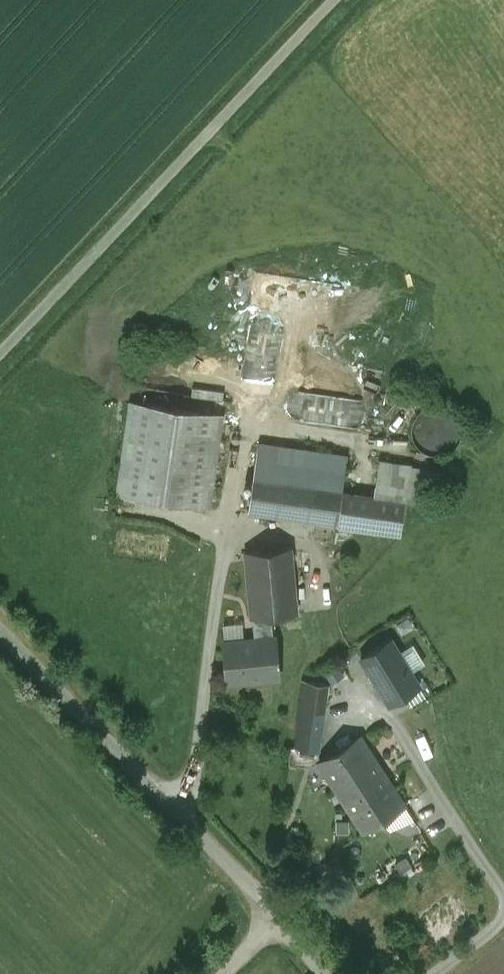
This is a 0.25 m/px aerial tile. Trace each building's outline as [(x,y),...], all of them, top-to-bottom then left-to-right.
[(366,424),(369,399),(356,397),(358,372),(314,368),(312,390),(295,389),(292,417),(366,424)] [(227,408),(227,389),(192,388),(192,407),(227,408)] [(222,413),(131,400),(118,492),(209,505),(222,413)] [(460,439),(462,429),(460,420),(455,412),(446,407),(437,405),(427,407),(419,413),(414,421),(412,430),(414,440),(420,448),(428,453),(438,455),(447,453),(455,447),(460,439)] [(347,455),(258,442),(255,467),(324,477),(318,521),(337,523),(343,489),(347,455)] [(374,493),(343,489),(337,523),(402,532),(412,465),(379,460),(374,493)] [(324,477),(255,467),(249,510),(318,521),(324,477)] [(291,546),(246,550),(252,616),(271,614),(297,612),(291,546)] [(271,614),(254,616),(257,637),(274,636),(271,614)] [(257,637),(224,641),(227,681),(280,676),(276,636),(274,636),(257,637)] [(391,639),(362,657),(389,702),(419,684),(391,639)] [(328,683),(302,679),(296,718),(299,719),(322,722),(328,683)] [(322,722),(299,719),(295,746),(318,750),(322,722)] [(382,724),(320,761),(341,797),(382,772),(403,759),(382,724)] [(382,772),(341,797),(362,830),(402,806),(382,772)]
